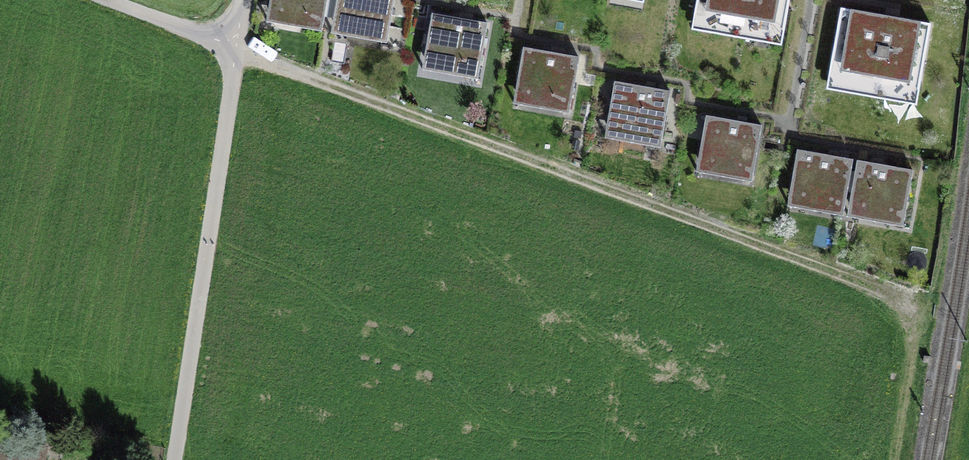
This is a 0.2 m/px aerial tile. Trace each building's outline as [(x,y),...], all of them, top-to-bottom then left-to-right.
[(268,10),(317,18),(315,30),(322,31),(327,0),(270,0),(268,10)] [(334,21),(382,30),(380,42),(387,44),(395,0),(338,0),(334,21)] [(695,16),(743,24),(740,37),(752,39),(754,26),(784,31),(789,0),(698,0),(695,16)] [(891,18),(841,9),(830,75),(878,83),(876,97),(886,99),(888,86),(918,91),(930,24),(891,18)] [(474,21),(432,14),(424,57),(474,66),(472,78),(478,79),(488,24),(474,21)] [(567,56),(523,48),(516,92),(565,101),(562,112),(568,113),(578,58),(567,56)] [(655,89),(615,82),(607,125),(656,134),(653,146),(660,148),(671,92),(655,89)] [(747,123),(706,116),(698,160),(746,168),(744,180),(751,182),(762,126),(747,123)] [(839,157),(798,150),(790,193),(839,202),(837,214),(843,216),(853,160),(839,157)] [(869,163),(858,161),(850,204),(898,213),(896,225),(903,226),(914,171),(869,163)] [(0,437),(0,459),(43,459),(46,447),(0,437)]
